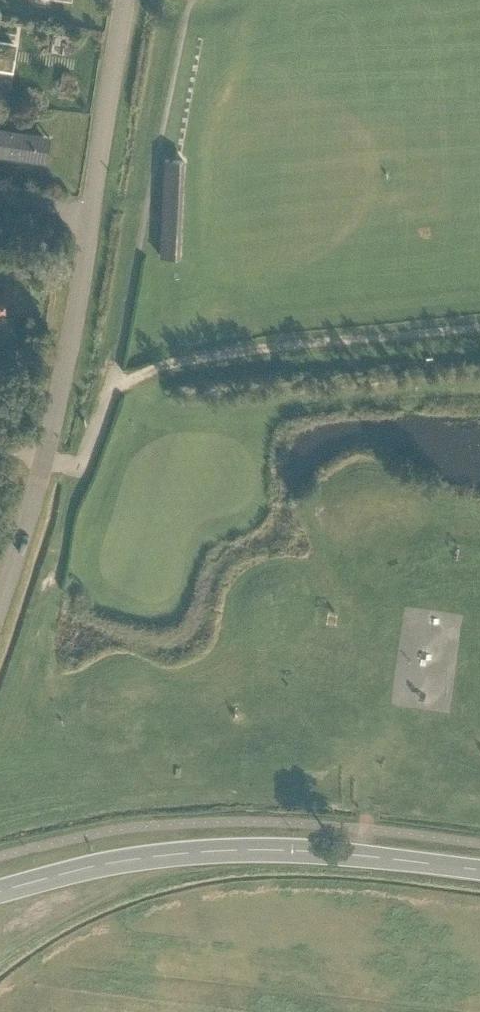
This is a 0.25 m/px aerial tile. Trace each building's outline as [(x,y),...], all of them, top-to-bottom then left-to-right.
[(11,66),(14,44),(0,42),(0,64),(11,66)] [(49,145),(42,144),(43,136),(0,129),(0,154),(46,162),(49,145)] [(165,159),(161,256),(179,257),(183,160),(165,159)]
